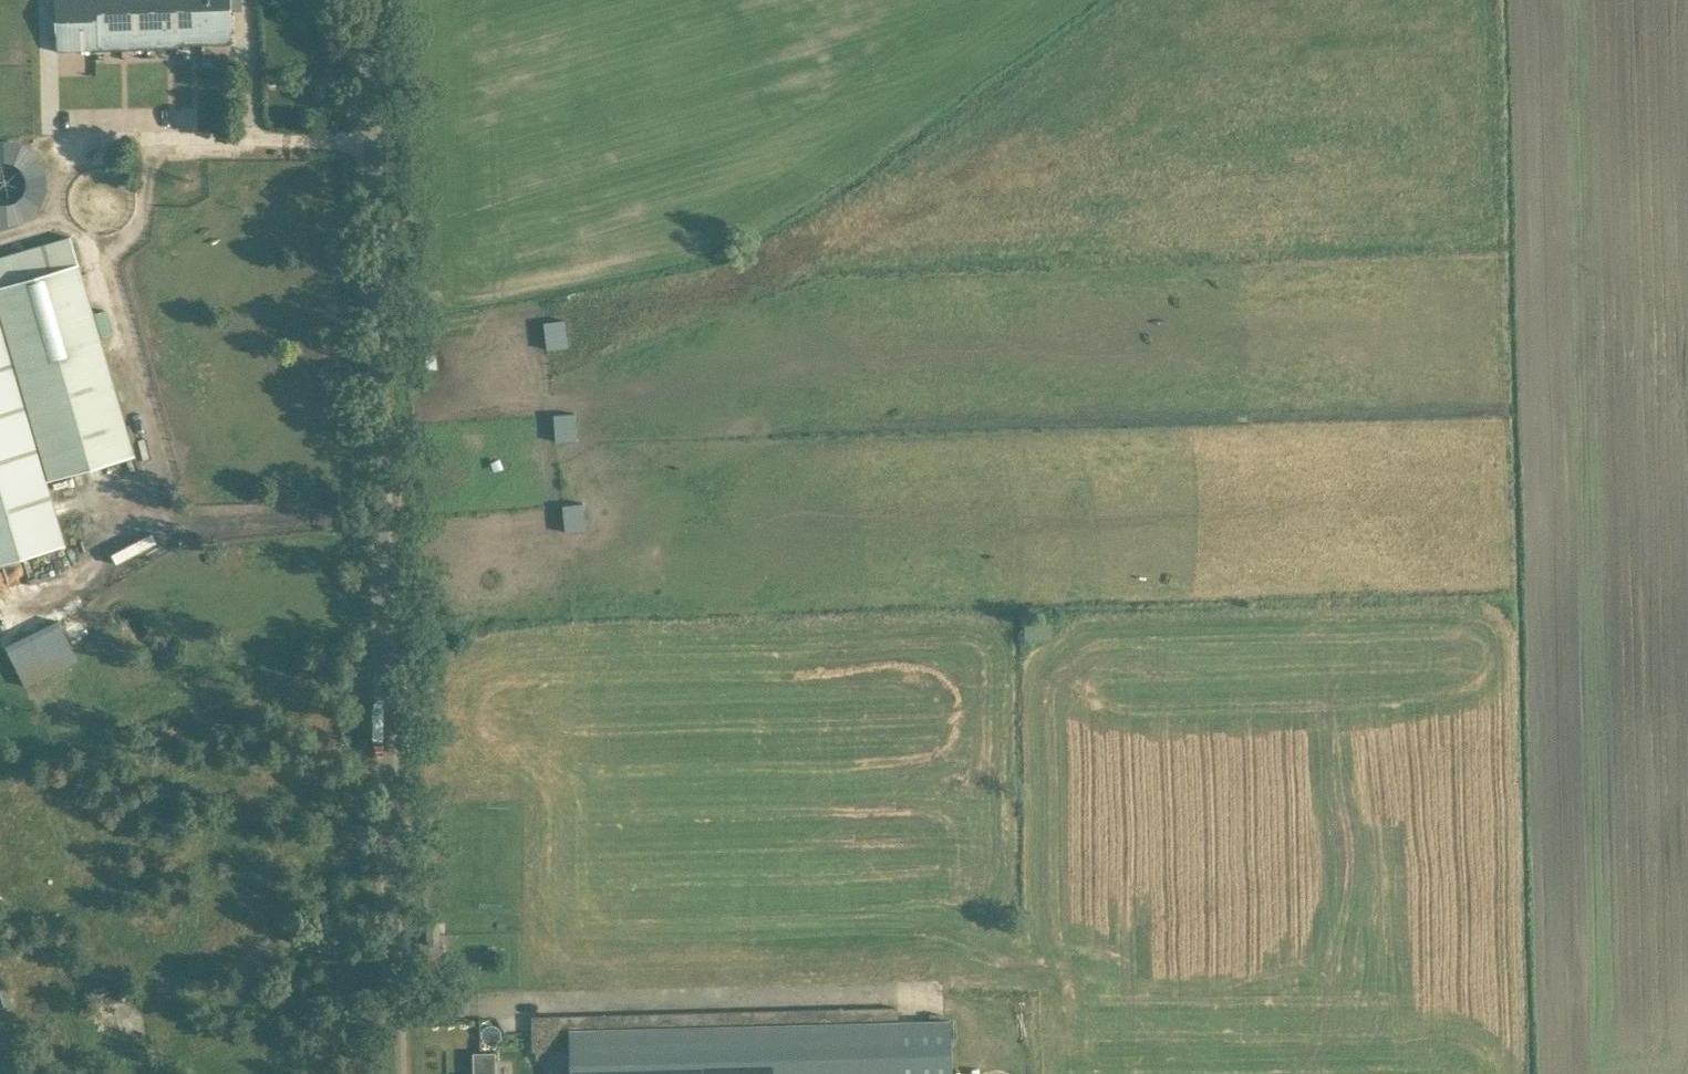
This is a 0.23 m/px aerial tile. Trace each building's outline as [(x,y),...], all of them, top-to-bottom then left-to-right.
[(98,49),(176,47),(176,44),(232,43),(231,8),(237,8),(237,1),(231,1),(231,0),(97,0),(98,49)] [(212,57),(203,57),(203,69),(212,68),(212,57)] [(50,218),(46,143),(0,146),(0,221),(50,218)] [(84,279),(71,236),(0,257),(0,564),(66,545),(47,481),(135,455),(84,279)] [(112,335),(105,310),(95,313),(102,338),(112,335)] [(559,412),(560,440),(582,439),(580,411),(559,412)] [(570,530),(590,529),(589,502),(568,503),(570,530)] [(31,685),(84,660),(63,617),(11,643),(31,685)] [(439,944),(439,924),(428,924),(429,945),(439,944)] [(0,985),(0,1016),(14,1011),(5,983),(0,985)] [(952,1023),(899,1024),(899,1010),(555,1016),(533,1017),(533,1051),(570,1050),(571,1073),(953,1073),(952,1023)] [(496,1052),(473,1052),(474,1073),(496,1073),(496,1052)]
